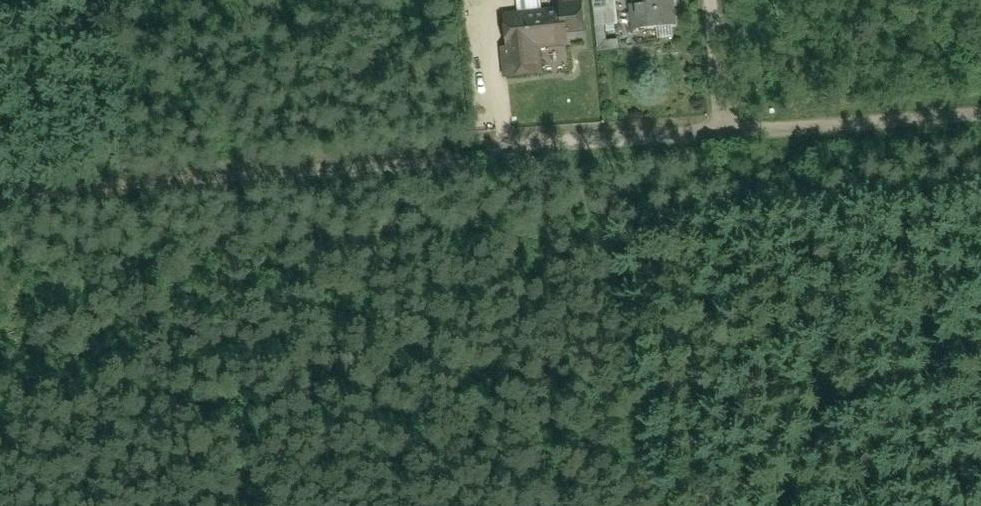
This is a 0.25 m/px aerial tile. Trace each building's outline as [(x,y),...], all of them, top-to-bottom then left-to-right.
[(598,23),(619,21),(617,0),(595,0),(598,23)] [(638,29),(681,23),(678,0),(634,0),(638,29)] [(505,49),(508,75),(544,71),(541,49),(577,45),(573,12),(508,18),(511,48),(505,49)] [(641,33),(642,44),(664,42),(663,32),(641,33)]
